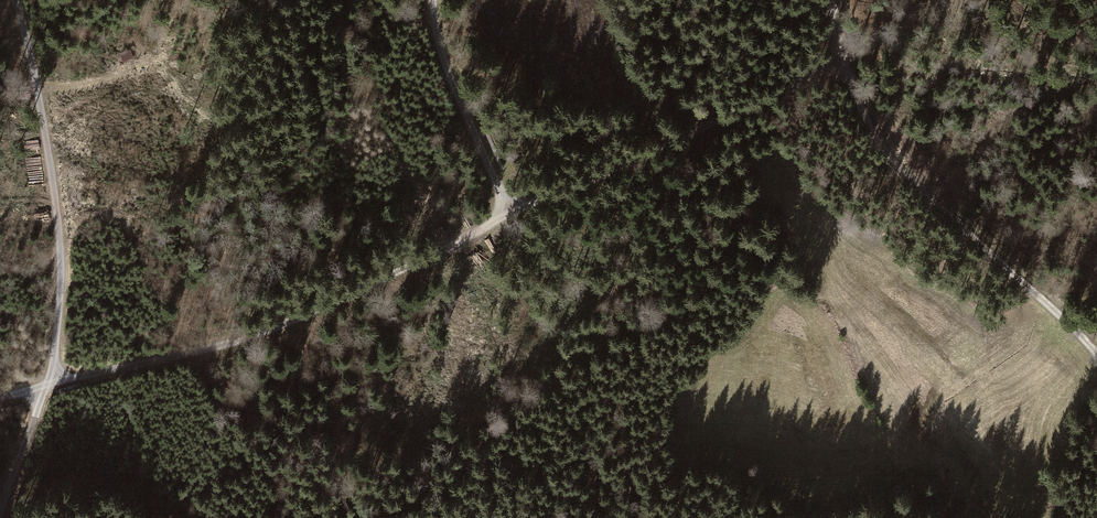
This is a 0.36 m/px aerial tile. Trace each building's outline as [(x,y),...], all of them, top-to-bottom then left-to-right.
[(122,61),(135,55),(131,43),(117,49),(122,61)]
